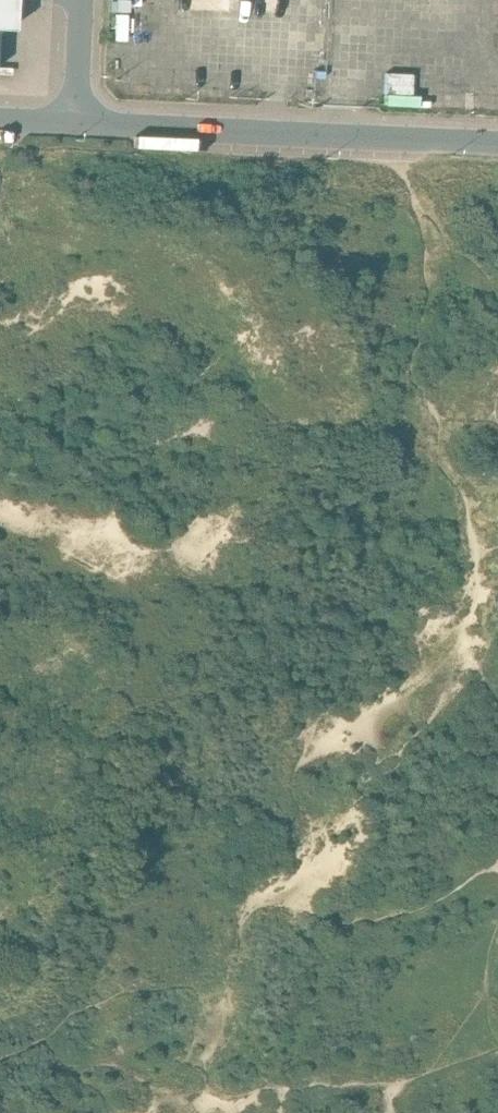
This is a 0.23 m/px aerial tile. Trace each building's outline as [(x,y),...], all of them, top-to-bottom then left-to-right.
[(8,29),(9,7),(9,0),(0,0),(0,29),(8,29)]
